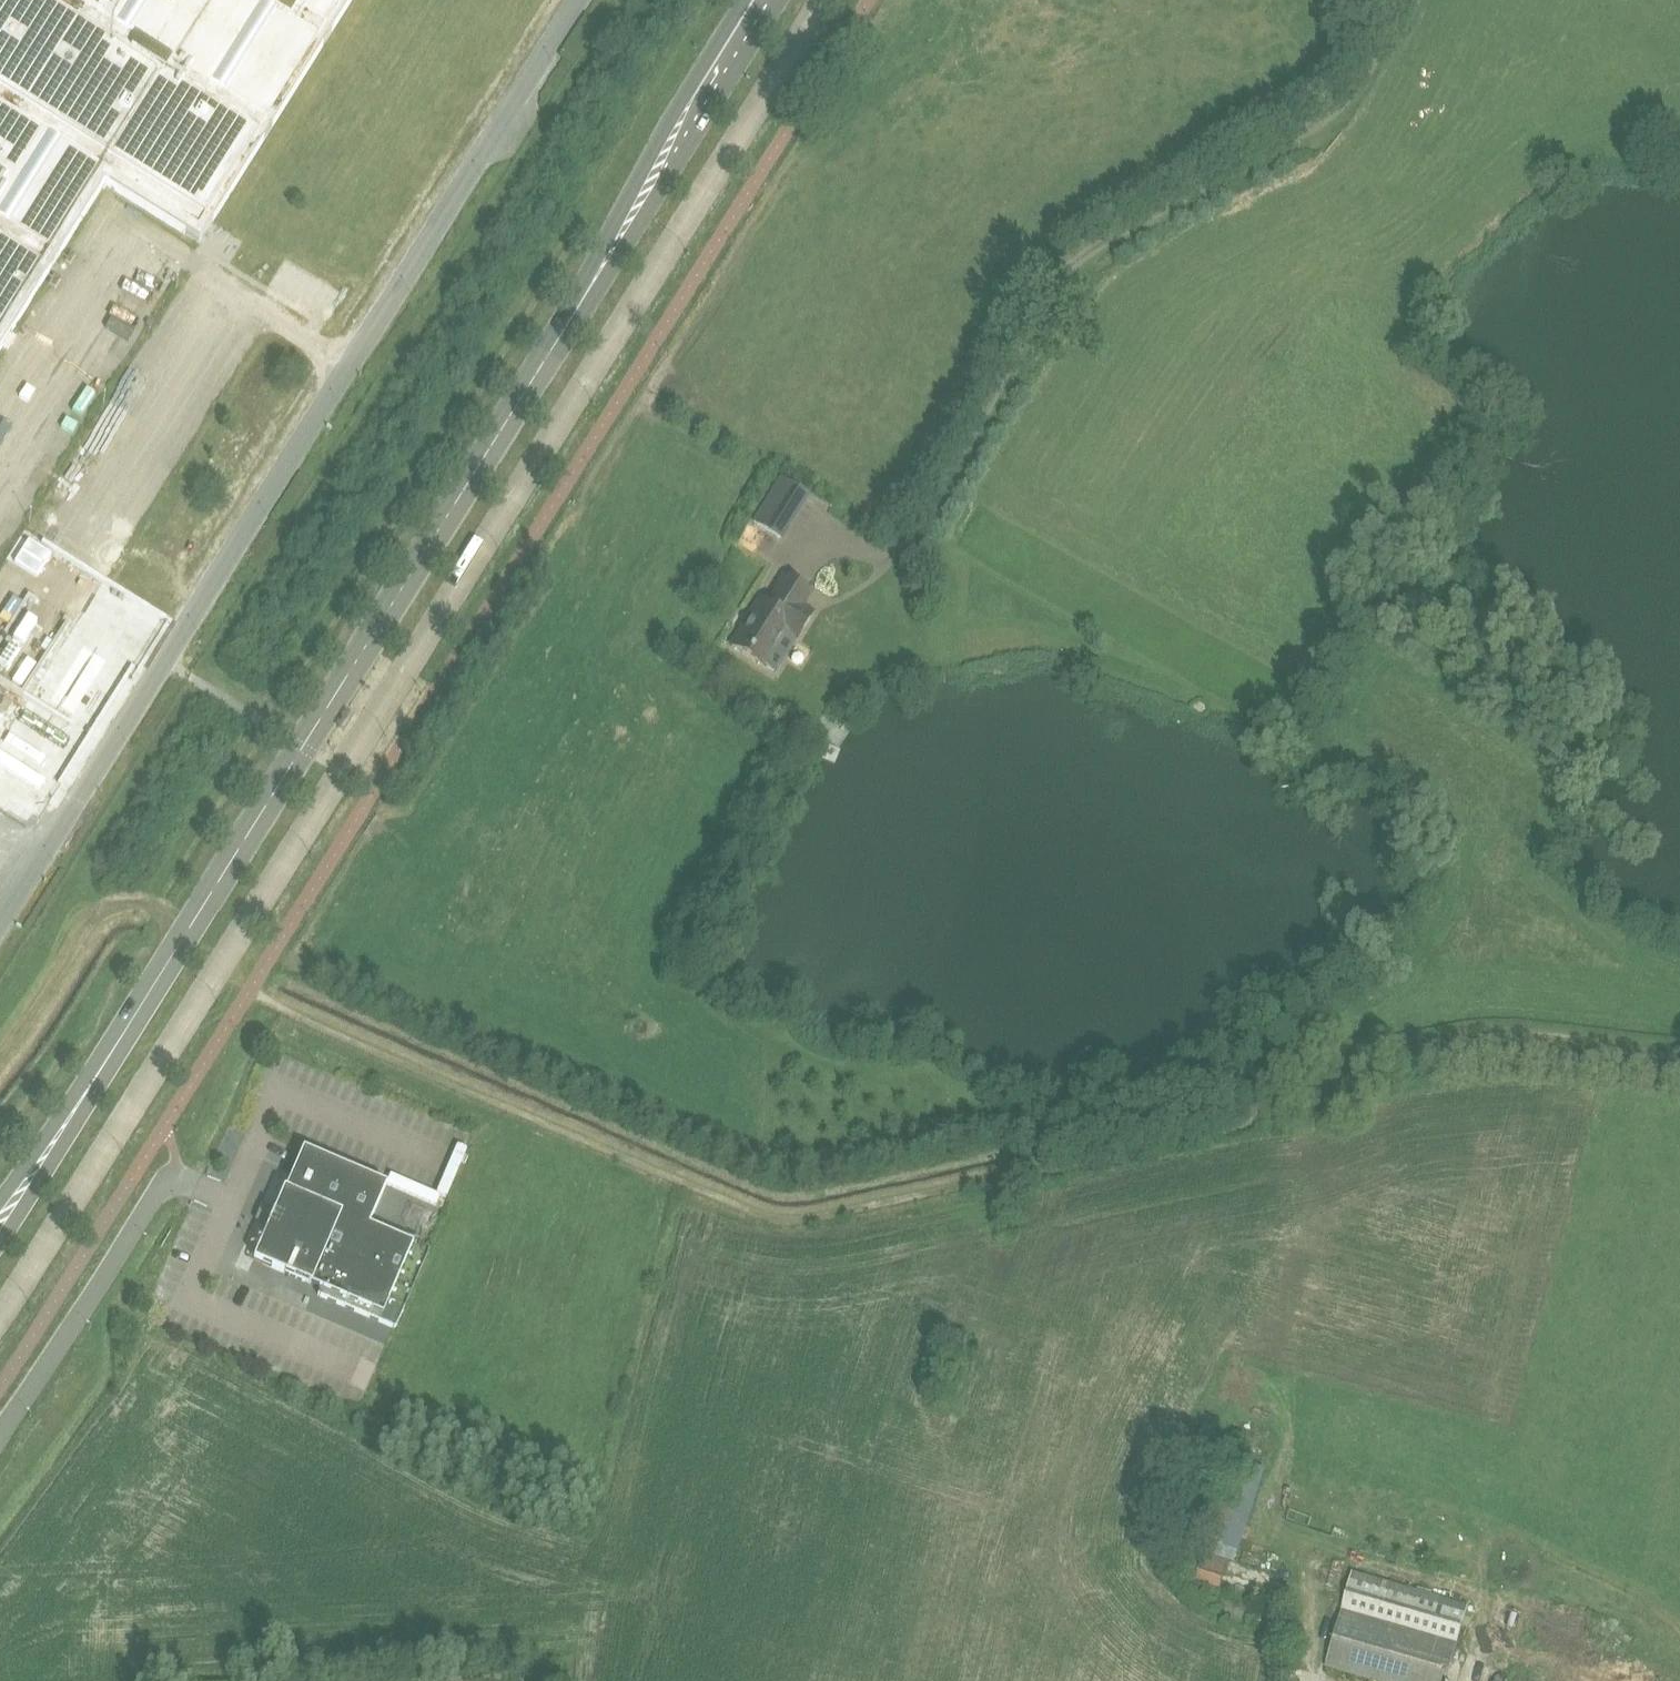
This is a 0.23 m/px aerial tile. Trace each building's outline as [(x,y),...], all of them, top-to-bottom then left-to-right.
[(104,185),(199,244),(352,0),(0,0),(0,351),(104,185)] [(780,480),(753,522),(757,525),(759,527),(759,526),(777,537),(779,539),(806,495),(804,494),(804,495),(786,484),(786,483),(784,482),(784,483),(780,480)] [(797,640),(812,615),(801,608),(811,592),(786,577),(768,605),(761,600),(731,647),(763,668),(785,632),(797,640)] [(348,711),(338,728),(344,732),(355,715),(348,711)] [(386,1185),(303,1149),(285,1190),(284,1189),(274,1212),(261,1206),(255,1221),(268,1226),(253,1260),(320,1289),(318,1296),(395,1329),(428,1251),(369,1226),(386,1185)] [(1220,1590),(1226,1568),(1202,1561),(1196,1583),(1220,1590)] [(1323,1665),(1377,1680),(1442,1680),(1464,1604),(1351,1571),(1323,1665)] [(1286,1673),(1295,1677),(1298,1668),(1288,1665),(1286,1673)]
